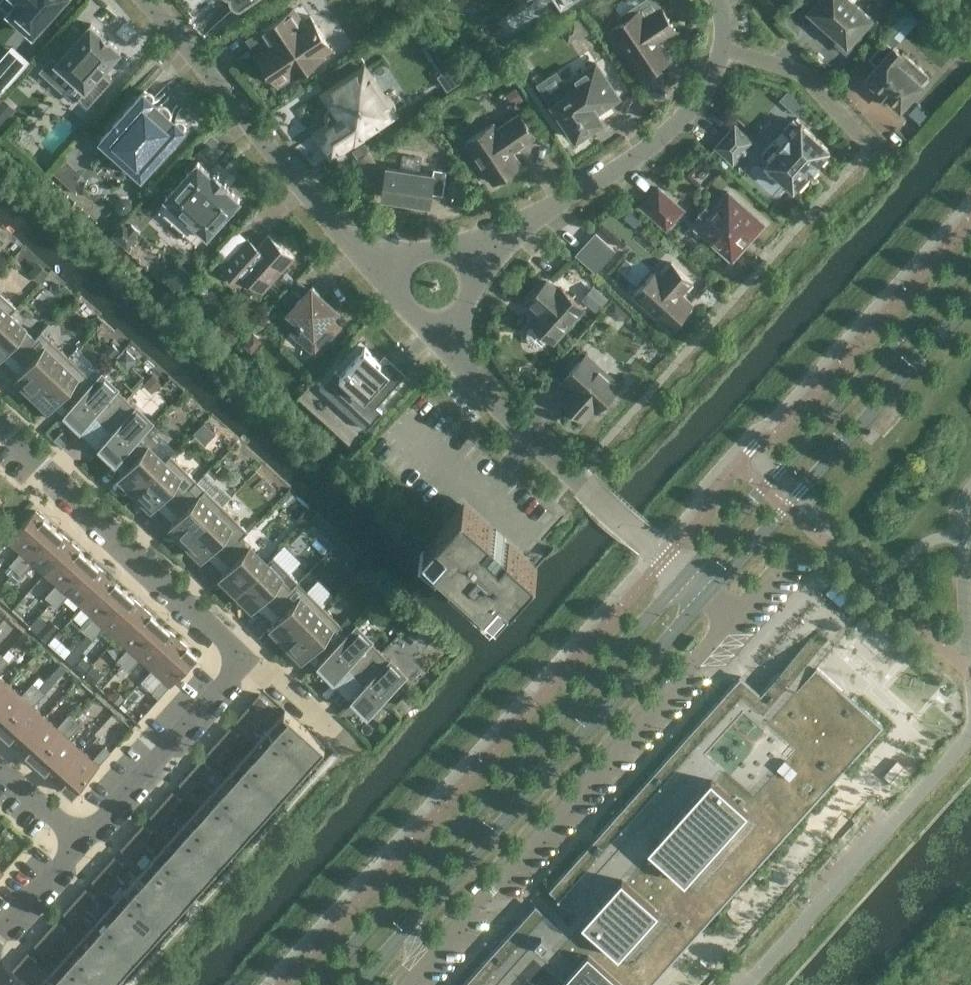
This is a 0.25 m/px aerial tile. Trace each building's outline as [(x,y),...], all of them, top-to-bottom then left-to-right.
[(0,1),(0,4),(9,12),(33,34),(64,0),(1,0),(0,1)] [(811,9),(823,20),(822,21),(823,22),(824,21),(830,26),(829,27),(830,28),(831,27),(836,32),(831,38),(847,52),(862,35),(857,31),(870,17),(851,0),(819,0),(811,9)] [(644,18),(639,10),(612,28),(643,76),(670,58),(660,42),(676,30),(660,6),(644,18)] [(333,48),(326,38),(310,15),(302,20),(294,8),(260,30),(269,43),(257,51),(279,84),(291,76),(291,77),(325,55),(324,54),(333,48)] [(901,32),(919,18),(912,8),(893,22),(901,32)] [(104,70),(121,51),(91,24),(56,63),(85,88),(78,96),(89,105),(113,78),(104,70)] [(437,37),(425,45),(449,85),(462,77),(437,37)] [(866,77),(879,89),(878,90),(880,91),(880,90),(887,95),(886,96),(887,97),(888,96),(901,108),(923,84),(922,83),(929,75),(903,51),(902,53),(894,45),(866,77)] [(578,137),(579,138),(590,131),(590,129),(603,120),(598,112),(620,97),(596,62),(573,77),(578,85),(552,103),(576,138),(578,137)] [(364,67),(324,93),(333,107),(331,109),(329,112),(328,115),(328,117),(329,121),(330,123),(316,133),(332,156),(395,113),(364,67)] [(806,105),(788,89),(780,99),(798,115),(806,105)] [(144,90),(100,139),(142,176),(186,127),(144,90)] [(512,152),(535,137),(519,113),(497,128),(493,123),(466,141),(494,182),(497,179),(521,164),(512,152)] [(766,162),(794,188),(810,170),(811,171),(819,162),(818,162),(830,148),(802,123),(800,125),(793,119),(784,129),(791,135),(790,136),(789,135),(780,144),(781,145),(780,146),(774,141),(762,154),(768,160),(766,162)] [(747,148),(754,141),(735,124),(715,146),(734,163),(742,153),(743,154),(748,149),(747,148)] [(198,161),(166,197),(208,235),(240,199),(225,185),(226,184),(213,172),(212,174),(198,161)] [(433,173),(387,166),(383,196),(402,199),(403,199),(410,200),(411,201),(411,200),(430,203),(431,193),(443,194),(447,170),(434,168),(433,173)] [(643,205),(667,227),(668,226),(662,221),(678,204),(659,187),(643,205)] [(707,236),(732,259),(746,244),(744,243),(750,237),(751,238),(764,223),(729,191),(702,221),(712,230),(707,236)] [(240,227),(220,246),(228,253),(247,235),(240,227)] [(577,254),(596,270),(614,250),(596,233),(577,254)] [(258,247),(254,248),(252,250),(245,243),(249,239),(248,238),(222,266),(241,283),(248,276),(263,290),(293,257),(269,234),(258,247)] [(693,281),(672,262),(661,274),(656,270),(634,294),(671,327),(693,303),(682,293),(693,281)] [(583,306),(562,287),(558,291),(547,280),(529,300),(538,307),(538,313),(531,320),(534,323),(528,331),(528,339),(534,345),(543,344),(550,337),(553,340),(583,306)] [(596,282),(584,293),(597,307),(609,296),(596,282)] [(329,317),(337,309),(312,286),(290,311),(301,321),(299,323),(300,324),(293,332),(316,352),(339,326),(329,317)] [(16,306),(0,291),(0,324),(16,306)] [(16,306),(0,324),(0,358),(7,350),(16,359),(42,331),(42,330),(35,337),(10,314),(17,307),(16,306)] [(68,355),(42,331),(16,359),(25,367),(16,376),(33,392),(30,395),(68,355)] [(401,379),(365,347),(340,374),(376,407),(401,379)] [(620,385),(586,354),(563,379),(572,387),(561,399),(584,419),(594,407),(597,410),(620,385)] [(94,379),(68,355),(30,395),(31,396),(33,393),(50,409),(59,399),(67,407),(65,409),(66,409),(101,373),(101,372),(94,379)] [(127,397),(101,373),(66,409),(83,426),(93,415),(102,424),(127,397)] [(117,459),(153,422),(127,397),(102,424),(111,432),(100,443),(117,459)] [(133,494),(172,455),(171,454),(164,461),(140,437),(153,423),(153,422),(117,459),(118,460),(120,458),(128,466),(119,475),(135,491),(133,494)] [(170,507),(197,480),(172,455),(133,494),(133,495),(136,492),(153,508),(162,499),(170,507)] [(184,544),(223,505),(206,488),(199,495),(191,487),(198,480),(197,480),(170,507),(179,516),(170,525),(186,541),(183,544),(184,544)] [(493,533),(461,504),(424,544),(498,610),(534,569),(506,544),(507,540),(505,537),(496,529),(493,533)] [(221,557),(248,530),(223,505),(184,544),(187,542),(203,558),(212,549),(221,557)] [(16,570),(54,527),(36,510),(9,540),(21,551),(10,564),(16,570)] [(45,573),(72,543),(54,527),(16,570),(22,575),(33,562),(45,573)] [(234,594),(267,562),(242,537),(249,530),(248,530),(221,557),(229,566),(220,575),(237,591),(234,594)] [(51,602),(90,559),(72,543),(45,573),(57,583),(45,596),(51,602)] [(333,585),(349,568),(331,553),(316,570),(333,585)] [(81,605),(108,575),(90,559),(51,602),(58,607),(69,594),(81,605)] [(271,608),(291,587),(267,562),(234,594),(235,595),(237,592),(254,608),(263,599),(271,608)] [(125,591),(108,575),(81,605),(92,615),(81,628),(87,633),(125,591)] [(320,576),(309,587),(325,601),(335,590),(320,576)] [(284,645),(324,606),(298,580),(291,587),(271,608),(280,616),(271,625),(287,641),(284,644),(284,645)] [(143,607),(125,591),(87,633),(93,639),(105,626),(116,637),(143,607)] [(321,658),(356,624),(348,631),(324,606),(284,645),(285,645),(287,642),(304,659),(313,650),(321,658)] [(161,623),(143,607),(116,637),(128,647),(117,660),(123,665),(161,623)] [(415,656),(438,630),(419,613),(395,639),(415,656)] [(179,639),(161,623),(123,665),(129,671),(140,658),(152,669),(179,639)] [(381,650),(356,624),(321,658),(319,660),(336,677),(347,667),(355,676),(381,650)] [(697,927),(704,933),(704,932),(697,926),(749,868),(831,777),(838,783),(839,782),(832,776),(840,767),(847,774),(848,772),(844,769),(881,727),(883,728),(884,727),(853,698),(858,692),(857,691),(852,697),(817,666),(835,646),(817,630),(761,693),(741,675),(731,686),(724,679),(724,681),(730,687),(649,778),(597,836),(591,830),(590,831),(596,837),(588,845),(582,840),(581,841),(587,846),(550,888),(544,883),(532,896),(529,899),(544,912),(526,933),(511,919),(510,920),(516,926),(463,984),(644,984),(697,927)] [(197,655),(179,639),(152,669),(164,679),(153,692),(159,698),(170,685),(197,655)] [(406,676),(381,650),(355,676),(363,684),(353,695),(370,712),(406,676)] [(10,660),(3,655),(0,659),(0,671),(10,660)] [(10,684),(0,675),(0,695),(10,684)] [(39,687),(33,681),(22,694),(10,684),(0,695),(0,729),(1,730),(39,687)] [(19,746),(46,716),(34,705),(45,692),(39,687),(1,730),(19,746)] [(259,694),(237,719),(246,727),(268,702),(259,694)] [(271,726),(270,726),(310,762),(325,745),(286,710),(272,726),(271,726)] [(36,762),(75,719),(69,713),(57,726),(46,716),(19,746),(36,762)] [(54,777),(81,747),(70,737),(81,724),(75,719),(36,762),(54,777)] [(230,726),(208,751),(217,759),(239,734),(230,726)] [(271,728),(257,743),(296,778),(310,762),(270,726),(270,727),(271,728)] [(242,758),(241,759),(281,794),(296,778),(257,743),(243,759),(242,758)] [(73,794),(100,764),(111,751),(105,746),(93,758),(81,747),(54,777),(73,794)] [(201,758),(179,783),(188,791),(210,766),(201,758)] [(242,760),(228,776),(267,810),(281,794),(241,759),(242,760)] [(213,790),(213,791),(252,827),(267,810),(228,776),(214,791),(213,790)] [(173,790),(150,815),(159,823),(182,798),(173,790)] [(213,793),(199,808),(238,843),(252,827),(213,791),(212,792),(213,793)] [(238,843),(199,808),(185,823),(184,822),(183,823),(223,859),(238,843)] [(143,823),(121,848),(130,856),(152,831),(143,823)] [(209,875),(223,859),(183,823),(183,824),(184,825),(170,840),(209,875)] [(155,855),(154,855),(194,891),(209,875),(170,840),(156,856),(155,855)] [(114,855),(92,880),(101,888),(124,863),(114,855)] [(155,857),(141,873),(180,907),(194,891),(154,855),(154,856),(155,857)] [(126,887),(126,888),(165,923),(180,907),(141,873),(127,888),(126,887)] [(95,895),(85,887),(63,912),(72,920),(95,895)] [(126,889),(112,905),(151,939),(165,923),(126,888),(125,888),(126,889)] [(97,919),(97,920),(137,956),(151,939),(112,905),(98,920),(97,919)] [(57,919),(34,944),(43,953),(66,928),(57,919)] [(97,922),(83,937),(122,972),(137,956),(97,920),(96,920),(97,922)] [(122,972),(83,937),(70,952),(69,951),(68,952),(105,984),(110,984),(122,972)] [(28,952),(12,969),(22,977),(37,960),(28,952)] [(55,969),(72,984),(105,984),(68,952),(67,953),(68,954),(55,969)] [(38,984),(39,984),(72,984),(55,969),(41,984),(40,983),(38,984)]
